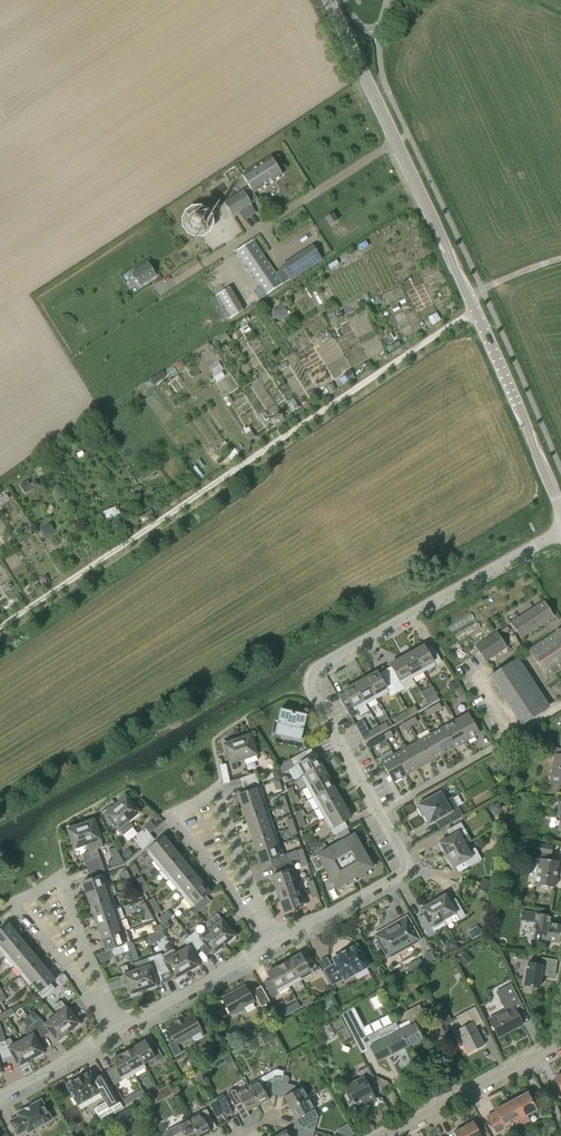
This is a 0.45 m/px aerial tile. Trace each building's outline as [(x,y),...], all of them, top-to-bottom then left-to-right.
[(244,220),(250,216),(256,212),(250,202),(256,198),(253,192),(282,175),(270,156),(242,174),(249,186),(243,190),(223,202),(232,216),(239,212),(244,220)] [(213,224),(212,216),(207,209),(200,205),(191,206),(185,211),(181,219),(182,227),(187,234),(195,237),(203,236),(210,232),(213,224)] [(332,214),(326,218),(331,225),(337,221),(332,214)] [(253,240),(236,251),(266,295),(283,284),(253,240)] [(366,242),(358,246),(361,251),(369,246),(366,242)] [(281,264),(290,278),(321,258),(313,244),(281,264)] [(147,261),(132,270),(140,284),(156,275),(147,261)] [(216,295),(229,317),(243,308),(229,286),(216,295)] [(226,332),(217,338),(223,346),(231,341),(226,332)] [(390,334),(384,337),(387,343),(394,340),(390,334)] [(180,361),(174,365),(177,369),(183,365),(180,361)] [(350,371),(344,374),(348,382),(355,378),(350,371)] [(332,385),(326,388),(330,395),(336,391),(332,385)] [(308,403),(302,406),(305,411),(311,408),(308,403)] [(277,425),(275,426),(277,429),(286,424),(283,418),(282,417),(276,420),(277,422),(275,423),(277,425)] [(250,432),(246,435),(250,441),(254,438),(250,432)] [(234,450),(227,455),(231,461),(238,456),(234,450)] [(27,480),(21,483),(26,492),(31,488),(27,480)] [(9,497),(6,493),(0,496),(0,503),(9,497)] [(117,508),(103,514),(107,523),(121,517),(117,508)] [(136,520),(125,528),(128,532),(139,525),(136,520)] [(47,578),(41,581),(45,587),(51,583),(47,578)] [(38,583),(33,587),(37,593),(42,589),(38,583)] [(544,602),(511,623),(521,638),(553,616),(544,602)] [(508,627),(501,631),(503,635),(510,630),(508,627)] [(527,651),(545,678),(560,668),(560,628),(527,651)] [(476,646),(485,661),(506,648),(496,633),(476,646)] [(412,652),(423,672),(441,662),(433,648),(427,652),(423,646),(412,652)] [(412,652),(401,658),(412,678),(423,672),(412,652)] [(390,665),(393,671),(387,674),(394,688),(397,692),(404,688),(402,684),(412,678),(401,658),(390,665)] [(549,707),(517,658),(489,677),(521,725),(549,707)] [(377,672),(365,678),(376,698),(388,692),(390,696),(397,692),(394,688),(387,674),(380,678),(377,672)] [(365,704),(376,698),(365,678),(354,684),(365,704)] [(459,688),(455,681),(448,685),(451,692),(459,688)] [(356,710),(365,704),(354,684),(343,691),(344,693),(338,696),(350,718),(358,714),(356,710)] [(459,698),(464,695),(459,688),(454,691),(459,698)] [(431,703),(439,699),(436,694),(428,698),(431,703)] [(434,712),(442,708),(439,703),(431,707),(434,712)] [(410,715),(417,711),(414,706),(407,710),(410,715)] [(431,707),(424,711),(427,716),(434,712),(431,707)] [(291,739),(291,737),(300,739),(301,733),(302,733),(303,729),(301,729),(302,726),(303,727),(304,722),(305,716),(280,710),(279,716),(278,716),(277,721),(278,721),(278,723),(277,723),(276,727),(276,728),(275,733),(283,735),(283,737),(291,739)] [(393,718),(396,723),(410,715),(407,710),(393,718)] [(455,721),(466,740),(478,733),(468,714),(455,721)] [(414,717),(407,721),(410,726),(417,722),(414,717)] [(410,726),(407,721),(400,725),(403,730),(410,726)] [(455,721),(443,728),(454,747),(466,740),(455,721)] [(385,723),(378,727),(381,732),(388,728),(385,723)] [(373,736),(381,732),(378,727),(371,731),(373,736)] [(443,728),(431,735),(441,754),(454,747),(443,728)] [(383,735),(385,740),(393,736),(390,731),(383,735)] [(240,738),(236,740),(243,759),(256,754),(248,733),(240,736),(240,738)] [(378,744),(385,740),(383,735),(375,739),(378,744)] [(431,735),(419,742),(429,760),(441,754),(431,735)] [(222,742),(225,749),(232,771),(237,769),(235,761),(243,759),(236,740),(232,741),(231,739),(222,742)] [(407,749),(406,749),(417,767),(429,760),(419,742),(407,749)] [(406,749),(407,749),(404,744),(400,747),(402,751),(394,756),(405,774),(417,767),(406,749)] [(554,755),(550,783),(560,784),(560,748),(549,746),(548,754),(554,755)] [(300,776),(320,765),(314,755),(308,758),(304,752),(291,759),(300,776)] [(392,781),(405,774),(394,756),(382,763),(392,781)] [(320,765),(300,776),(306,787),(326,776),(320,765)] [(276,782),(278,781),(283,779),(279,767),(271,769),(276,782)] [(242,785),(257,780),(254,774),(240,779),(242,785)] [(326,776),(306,787),(312,797),(332,786),(326,776)] [(259,787),(257,780),(242,785),(244,792),(259,787)] [(278,781),(276,782),(273,782),(276,791),(281,789),(278,781)] [(332,786),(312,797),(318,808),(338,797),(332,786)] [(259,787),(244,792),(238,794),(242,806),(263,799),(259,787)] [(286,789),(289,797),(294,795),(292,787),(286,789)] [(442,828),(462,817),(451,798),(444,802),(439,793),(428,799),(427,797),(419,802),(420,804),(418,805),(419,807),(417,808),(422,816),(423,815),(428,823),(435,819),(437,820),(442,828)] [(118,802),(115,805),(128,821),(138,812),(124,794),(117,800),(118,802)] [(294,795),(289,797),(292,805),(297,803),(294,795)] [(278,798),(281,806),(286,804),(284,796),(278,798)] [(338,797),(318,808),(324,818),(344,807),(338,797)] [(263,799),(242,806),(246,818),(267,810),(263,799)] [(286,804),(281,806),(283,813),(289,812),(286,804)] [(133,827),(128,821),(115,805),(112,808),(110,806),(103,812),(109,819),(105,822),(114,832),(117,829),(123,835),(133,827)] [(324,818),(333,835),(347,828),(344,822),(350,818),(344,807),(324,818)] [(267,810),(246,818),(249,829),(271,822),(267,810)] [(294,812),(297,820),(302,818),(303,818),(302,817),(305,816),(303,810),(300,811),(300,810),(294,812)] [(99,857),(96,849),(102,847),(92,818),(84,821),(84,823),(80,825),(87,844),(92,859),(99,857)] [(299,828),(305,826),(302,818),(297,820),(299,828)] [(286,820),(289,828),(294,826),(291,819),(286,820)] [(253,840),(275,833),(271,822),(249,829),(253,840)] [(446,855),(463,845),(471,841),(461,823),(446,831),(450,837),(437,844),(441,852),(444,851),(446,855)] [(74,848),(87,844),(80,825),(76,826),(75,824),(66,827),(74,848)] [(294,826),(289,828),(291,836),(297,834),(294,826)] [(132,838),(137,844),(149,834),(144,828),(132,838)] [(257,852),(279,844),(275,833),(253,840),(257,852)] [(149,834),(137,844),(142,849),(154,840),(149,834)] [(355,876),(372,867),(353,835),(310,859),(316,870),(323,866),(335,887),(355,876)] [(153,861),(170,846),(162,837),(145,851),(153,861)] [(306,841),(308,848),(317,845),(315,839),(306,841)] [(528,850),(534,851),(535,858),(539,859),(535,884),(554,887),(554,886),(557,884),(558,880),(555,878),(558,862),(552,860),(553,854),(551,853),(552,846),(530,842),(528,850)] [(279,844),(257,852),(261,863),(271,860),(273,867),(275,867),(287,862),(284,854),(282,855),(279,844)] [(463,845),(446,855),(448,859),(446,860),(450,868),(463,861),(467,867),(480,860),(474,848),(467,852),(463,845)] [(160,870),(178,855),(170,846),(153,861),(160,870)] [(132,853),(128,849),(122,854),(125,858),(132,853)] [(299,858),(304,857),(302,849),(296,850),(299,858)] [(169,880),(186,865),(178,855),(160,870),(169,880)] [(102,864),(99,857),(92,859),(85,862),(87,869),(102,864)] [(307,864),(304,857),(299,858),(302,866),(307,864)] [(276,888),(297,881),(293,868),(291,861),(287,862),(275,867),(277,874),(272,875),(276,888)] [(89,876),(104,871),(102,864),(87,869),(89,876)] [(134,875),(139,872),(135,865),(130,868),(134,875)] [(176,889),(194,875),(186,865),(169,880),(176,889)] [(125,880),(130,877),(126,870),(121,873),(125,880)] [(86,894),(108,886),(104,874),(82,882),(86,894)] [(30,884),(35,881),(32,875),(26,879),(30,884)] [(194,875),(176,889),(183,898),(201,883),(194,875)] [(141,876),(136,879),(140,886),(145,883),(141,876)] [(481,879),(480,888),(489,890),(491,881),(481,879)] [(315,888),(312,880),(307,882),(309,890),(315,888)] [(127,884),(131,891),(136,888),(132,881),(127,884)] [(297,881),(276,888),(280,900),(301,893),(301,892),(297,894),(293,882),(297,881)] [(145,883),(140,886),(144,893),(149,891),(145,883)] [(193,906),(205,896),(209,893),(201,883),(183,898),(191,907),(193,906)] [(91,906),(112,898),(108,886),(86,894),(91,906)] [(140,896),(136,888),(131,891),(135,899),(140,896)] [(318,896),(315,888),(309,890),(312,898),(318,896)] [(301,893),(280,900),(284,912),(306,905),(301,893)] [(432,902),(442,920),(449,916),(453,922),(464,916),(457,903),(450,906),(443,893),(435,898),(436,900),(432,902)] [(210,902),(205,896),(193,906),(198,912),(210,902)] [(148,900),(152,908),(157,905),(153,897),(148,900)] [(94,917),(116,909),(112,898),(91,906),(94,917)] [(445,925),(442,920),(432,902),(428,904),(427,902),(419,907),(426,920),(420,923),(428,937),(435,933),(434,931),(445,925)] [(143,913),(148,910),(144,903),(139,905),(143,913)] [(156,915),(161,912),(157,905),(152,908),(156,915)] [(98,928),(120,921),(116,909),(94,917),(98,928)] [(147,920),(152,917),(148,910),(143,913),(147,920)] [(559,943),(560,928),(560,925),(548,923),(549,915),(531,912),(529,920),(535,921),(532,939),(559,943)] [(228,944),(235,938),(216,914),(211,918),(216,924),(210,929),(223,944),(226,941),(228,944)] [(385,954),(417,936),(406,917),(390,926),(390,927),(386,929),(385,929),(374,935),(385,954)] [(120,921),(98,928),(102,939),(123,932),(120,921)] [(159,925),(162,930),(169,926),(167,921),(159,925)] [(0,930),(0,946),(15,934),(7,924),(0,930)] [(155,934),(162,930),(159,925),(152,929),(155,934)] [(477,926),(469,930),(473,938),(481,934),(477,926)] [(189,936),(199,948),(204,944),(214,955),(221,949),(219,947),(223,944),(210,929),(200,938),(195,932),(189,936)] [(123,932),(102,939),(106,951),(126,944),(131,942),(127,930),(123,932)] [(23,942),(15,934),(0,946),(0,951),(5,957),(23,942)] [(176,954),(185,972),(189,969),(191,972),(199,967),(192,954),(199,948),(189,936),(184,941),(187,947),(176,954)] [(458,947),(454,939),(445,943),(450,952),(458,947)] [(14,967),(31,953),(23,942),(5,957),(14,967)] [(126,944),(111,949),(113,956),(128,951),(126,944)] [(340,954),(332,959),(336,966),(332,968),(331,966),(324,971),(331,984),(342,978),(344,980),(368,966),(356,945),(348,950),(347,949),(340,953),(340,954)] [(170,972),(175,981),(183,976),(182,974),(185,972),(176,954),(173,949),(161,955),(160,954),(153,956),(158,971),(160,975),(170,972)] [(431,952),(424,956),(429,964),(436,960),(431,952)] [(465,952),(457,959),(462,966),(471,959),(465,952)] [(21,976),(39,962),(31,953),(14,967),(21,976)] [(300,954),(289,960),(300,980),(317,970),(310,957),(303,960),(300,954)] [(136,970),(143,989),(147,988),(148,990),(157,987),(152,973),(158,971),(153,956),(141,960),(144,968),(136,970)] [(540,965),(527,963),(524,986),(539,988),(541,975),(553,977),(556,961),(557,961),(557,960),(542,958),(540,965)] [(277,967),(289,986),(300,980),(289,960),(277,967)] [(419,960),(408,965),(413,974),(424,968),(419,960)] [(22,990),(28,985),(46,970),(39,962),(21,976),(15,982),(22,990)] [(143,989),(136,970),(128,973),(126,966),(121,967),(131,996),(139,993),(138,991),(143,989)] [(289,986),(277,967),(266,973),(270,979),(263,983),(271,996),(289,986)] [(40,991),(50,983),(54,980),(46,970),(28,985),(29,985),(32,982),(40,991)] [(50,983),(40,991),(38,993),(42,999),(54,989),(50,983)] [(244,985),(225,996),(221,998),(230,1014),(232,1013),(235,1015),(240,1012),(240,1009),(253,1001),(244,985)] [(334,992),(330,985),(324,989),(328,995),(334,992)] [(261,1006),(269,1002),(260,986),(252,991),(261,1006)] [(488,1020),(498,1037),(522,1024),(516,1013),(524,1009),(512,988),(505,992),(509,999),(501,1004),(505,1011),(488,1020)] [(433,1001),(429,994),(424,997),(427,1004),(433,1001)] [(303,1001),(305,1006),(312,1002),(310,998),(303,1001)] [(330,998),(319,1004),(323,1011),(334,1005),(330,998)] [(61,1011),(55,1016),(68,1031),(71,1029),(73,1031),(80,1025),(61,1001),(56,1005),(61,1011)] [(404,1013),(411,1026),(399,1032),(407,1047),(411,1045),(412,1048),(420,1043),(419,1040),(422,1039),(417,1030),(426,1026),(420,1014),(423,1013),(419,1005),(404,1013)] [(289,1006),(280,1010),(283,1016),(292,1011),(289,1006)] [(438,1010),(446,1025),(452,1022),(444,1007),(438,1010)] [(462,1028),(456,1031),(467,1053),(483,1045),(474,1027),(482,1023),(474,1007),(456,1017),(462,1028)] [(6,1011),(4,1012),(7,1017),(14,1013),(11,1008),(6,1011)] [(176,1044),(201,1031),(192,1015),(167,1029),(174,1041),(168,1044),(174,1056),(181,1053),(176,1044)] [(20,1040),(21,1041),(30,1059),(34,1056),(36,1059),(44,1054),(36,1041),(44,1035),(34,1023),(28,1016),(22,1021),(29,1028),(24,1030),(27,1036),(20,1040)] [(34,1023),(44,1035),(49,1031),(59,1042),(66,1036),(64,1034),(68,1031),(55,1016),(45,1025),(40,1019),(34,1023)] [(441,1017),(433,1021),(439,1034),(447,1030),(441,1017)] [(407,1047),(407,1046),(399,1032),(395,1023),(362,1040),(367,1049),(369,1047),(377,1062),(407,1047)] [(270,1029),(263,1033),(268,1042),(275,1038),(270,1029)] [(12,1055),(20,1068),(28,1063),(26,1061),(30,1059),(21,1041),(20,1040),(12,1044),(9,1039),(0,1042),(0,1049),(3,1058),(12,1055)] [(133,1048),(144,1067),(145,1067),(143,1063),(153,1057),(156,1061),(162,1057),(154,1044),(148,1047),(145,1041),(133,1048)] [(122,1054),(133,1074),(144,1067),(133,1048),(122,1054)] [(114,1085),(133,1074),(122,1054),(111,1060),(114,1066),(106,1071),(114,1085)] [(208,1071),(205,1065),(198,1069),(202,1075),(208,1071)] [(345,1086),(349,1095),(357,1110),(375,1101),(366,1083),(373,1079),(367,1067),(356,1072),(360,1079),(345,1086)] [(204,1079),(202,1075),(198,1069),(189,1074),(195,1084),(204,1079)] [(252,1095),(258,1106),(269,1100),(267,1096),(271,1093),(277,1095),(278,1095),(282,1080),(281,1080),(282,1075),(284,1071),(277,1069),(247,1086),(252,1095)] [(74,1081),(67,1085),(72,1095),(78,1104),(95,1095),(100,1092),(102,1095),(102,1096),(107,1103),(95,1110),(101,1121),(123,1109),(119,1101),(115,1095),(108,1081),(103,1073),(93,1078),(90,1072),(82,1076),(74,1080),(74,1081)] [(287,1076),(283,1075),(282,1080),(277,1095),(284,1097),(290,1108),(310,1097),(303,1086),(298,1089),(296,1086),(288,1084),(289,1079),(287,1076)] [(149,1094),(157,1090),(154,1084),(146,1089),(149,1094)] [(229,1095),(243,1120),(249,1117),(249,1114),(248,1112),(258,1106),(247,1086),(236,1091),(236,1090),(234,1090),(229,1092),(229,1095)] [(181,1093),(178,1087),(172,1090),(176,1096),(181,1093)] [(134,1093),(135,1095),(137,1098),(145,1094),(142,1089),(134,1093)] [(527,1093),(524,1095),(507,1104),(511,1112),(519,1108),(523,1116),(519,1119),(522,1124),(529,1121),(526,1115),(536,1110),(527,1093)] [(316,1108),(310,1097),(290,1108),(296,1119),(294,1126),(314,1131),(319,1116),(315,1108),(316,1108)] [(28,1132),(51,1119),(41,1100),(30,1106),(29,1107),(30,1107),(26,1110),(26,1109),(25,1109),(17,1113),(18,1116),(9,1121),(17,1135),(26,1129),(28,1132)] [(511,1112),(507,1104),(495,1110),(498,1117),(489,1122),(496,1135),(507,1129),(505,1126),(514,1122),(517,1127),(522,1124),(519,1119),(523,1116),(519,1108),(511,1112)] [(111,1119),(115,1126),(134,1115),(130,1108),(111,1119)] [(199,1135),(204,1135),(211,1133),(211,1132),(217,1128),(207,1111),(205,1110),(200,1112),(189,1118),(199,1135)] [(189,1118),(166,1131),(165,1135),(199,1135),(189,1118)] [(463,1127),(468,1135),(481,1135),(473,1122),(463,1127)] [(314,1131),(294,1126),(293,1132),(289,1134),(286,1130),(276,1135),(313,1135),(314,1131)] [(463,1127),(453,1133),(455,1135),(468,1135),(463,1127)]
